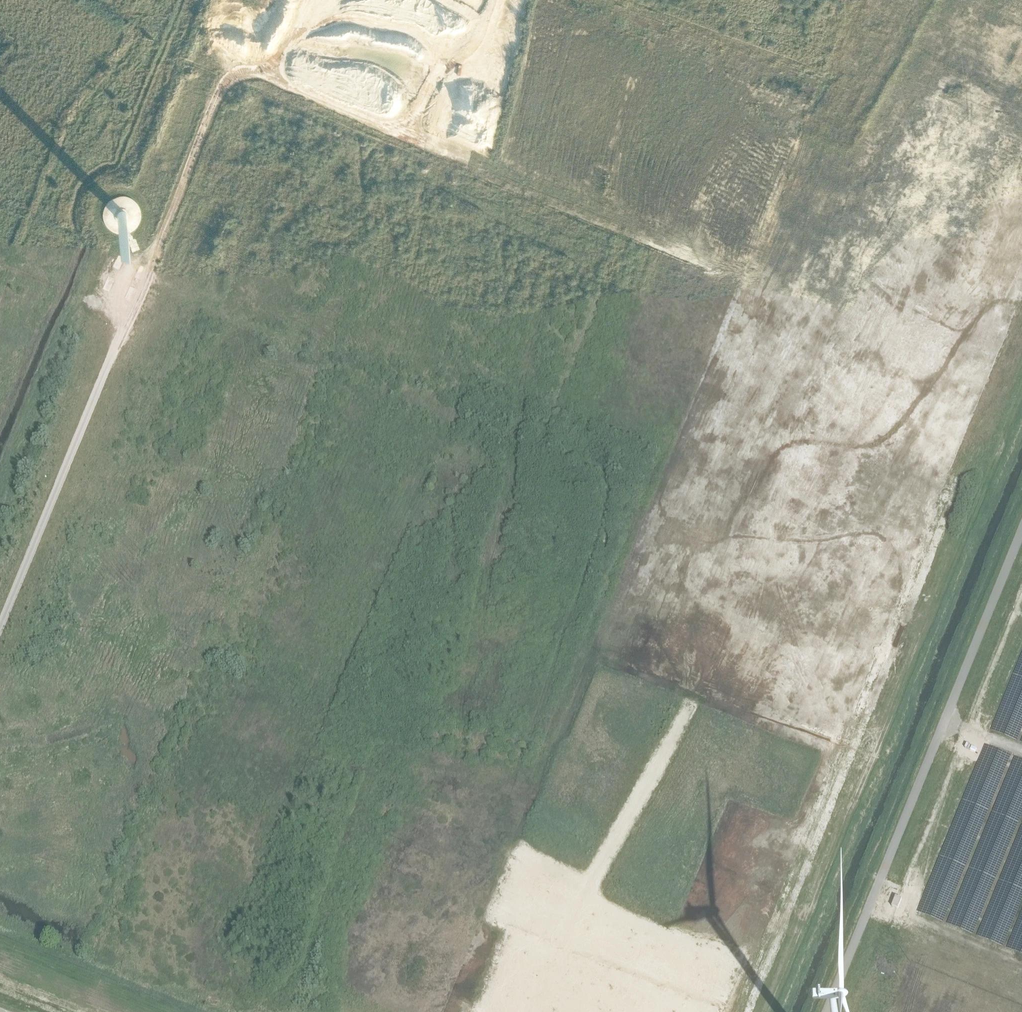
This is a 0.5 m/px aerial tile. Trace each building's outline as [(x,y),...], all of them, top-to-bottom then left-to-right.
[(118,212),(117,213),(117,215),(118,217),(120,218),(121,219),(123,219),(125,218),(126,216),(127,215),(127,213),(126,211),(124,210),(123,209),(121,209),(119,210),(118,212)]
